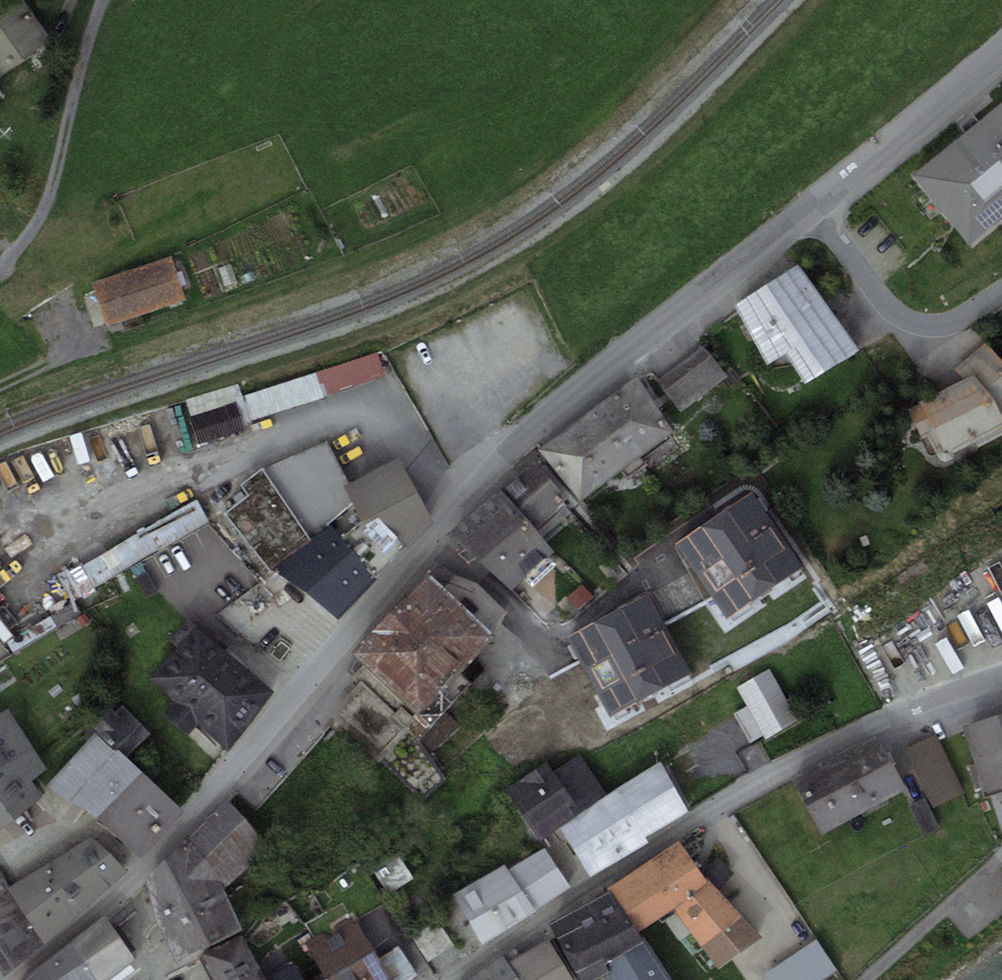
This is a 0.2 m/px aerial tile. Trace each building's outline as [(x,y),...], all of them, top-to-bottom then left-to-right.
[(0,9),(0,28),(23,59),(51,38),(23,0),(12,0),(0,9)] [(23,59),(0,28),(0,75),(23,59)] [(913,175),(970,245),(1001,219),(1001,102),(913,175)] [(171,255),(91,282),(106,325),(186,298),(171,255)] [(800,261),(730,306),(768,364),(785,353),(804,383),(857,349),(800,261)] [(908,409),(922,436),(934,430),(945,450),(1001,423),(1001,360),(986,342),(953,371),(961,380),(908,409)] [(704,345),(658,381),(681,411),(728,375),(704,345)] [(378,358),(239,401),(247,425),(386,382),(378,358)] [(636,376),(587,412),(627,465),(675,430),(636,376)] [(235,403),(191,417),(200,443),(243,428),(235,403)] [(587,412),(539,448),(579,501),(627,465),(587,412)] [(262,468),(311,539),(331,524),(342,536),(362,519),(343,486),(349,483),(327,440),(262,468)] [(342,536),(377,576),(433,522),(398,457),(349,483),(343,486),(362,519),(342,536)] [(533,461),(500,490),(526,518),(534,526),(565,496),(533,461)] [(311,539),(262,468),(241,484),(249,495),(226,512),(270,571),(311,539)] [(448,534),(479,559),(526,518),(500,490),(448,534)] [(751,500),(678,550),(706,610),(791,587),(781,550),(788,546),(751,500)] [(70,607),(209,528),(195,504),(56,583),(70,607)] [(534,526),(526,518),(479,559),(510,588),(555,549),(534,526)] [(311,539),(270,571),(305,590),(336,616),(377,576),(342,536),(331,524),(311,539)] [(353,654),(358,659),(432,726),(471,682),(457,669),(491,631),(508,612),(477,584),(455,576),(437,560),(353,654)] [(202,629),(188,618),(169,640),(177,647),(150,678),(174,699),(162,713),(188,735),(198,724),(226,749),(275,693),(202,629)] [(418,742),(432,726),(358,659),(349,668),(354,673),(350,677),(358,684),(330,715),(425,800),(444,779),(418,742)] [(769,668),(736,687),(747,706),(734,714),(751,743),(763,735),(766,740),(800,720),(769,668)] [(87,719),(97,730),(128,756),(150,734),(124,706),(115,713),(105,702),(87,719)] [(0,713),(0,827),(43,798),(31,780),(48,768),(8,708),(0,713)] [(963,726),(983,790),(1001,784),(1001,714),(963,726)] [(140,858),(184,810),(128,756),(97,730),(48,786),(97,818),(140,858)] [(875,733),(833,756),(864,812),(906,789),(875,733)] [(936,735),(905,749),(932,807),(964,792),(936,735)] [(548,761),(506,788),(540,839),(559,827),(607,796),(580,754),(554,770),(548,761)] [(833,756),(791,779),(822,835),(864,812),(833,756)] [(645,835),(689,807),(659,762),(607,796),(559,827),(592,876),(648,840),(645,835)] [(147,878),(156,920),(223,887),(271,848),(225,798),(147,878)] [(925,798),(909,806),(923,836),(939,828),(925,798)] [(19,903),(45,944),(127,872),(92,836),(10,886),(19,903)] [(679,841),(644,864),(673,907),(708,884),(701,872),(679,841)] [(453,896),(484,944),(571,888),(544,847),(508,870),(503,863),(453,896)] [(718,856),(701,872),(708,884),(673,907),(718,968),(762,936),(720,890),(733,873),(718,856)] [(388,899),(413,884),(398,859),(373,875),(388,899)] [(638,931),(673,907),(644,864),(609,888),(611,890),(638,931)] [(19,903),(10,886),(0,870),(0,915),(19,903)] [(243,929),(223,887),(156,920),(176,961),(243,929)] [(550,924),(580,979),(595,979),(603,976),(606,979),(670,979),(638,931),(611,890),(550,924)] [(19,903),(0,915),(0,977),(45,944),(19,903)] [(70,943),(98,979),(106,979),(136,957),(105,916),(70,943)] [(306,943),(323,974),(325,978),(373,952),(354,917),(306,943)] [(215,979),(236,979),(260,969),(243,935),(202,954),(215,979)] [(506,963),(517,979),(574,979),(548,938),(506,963)] [(765,975),(768,979),(823,979),(837,971),(815,940),(765,975)] [(70,943),(21,979),(98,979),(70,943)] [(373,952),(325,978),(323,974),(311,979),(413,979),(417,978),(400,945),(377,958),(373,952)] [(467,979),(517,979),(506,963),(503,958),(467,979)] [(294,962),(266,978),(267,979),(304,979),(294,962)] [(260,969),(236,979),(267,979),(266,978),(260,969)]
